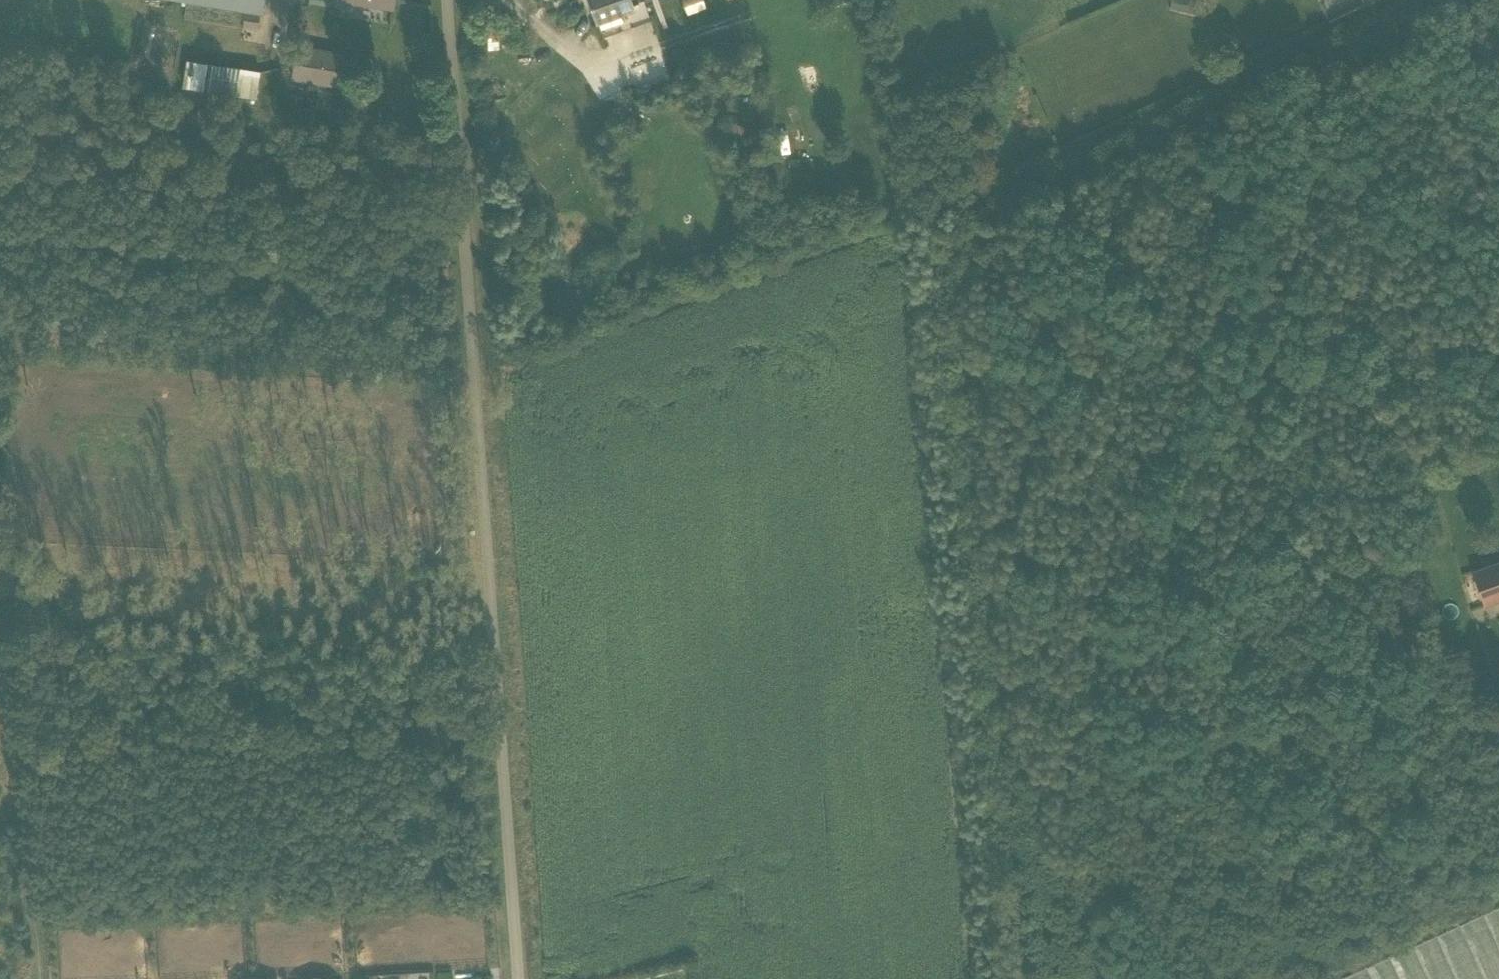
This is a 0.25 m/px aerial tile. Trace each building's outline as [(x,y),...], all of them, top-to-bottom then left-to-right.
[(263,12),(265,0),(185,0),(263,12)] [(597,22),(646,4),(644,0),(589,0),(597,22)] [(244,27),(258,29),(260,15),(246,12),(244,27)] [(345,54),(298,47),(293,78),(340,86),(345,54)] [(1472,572),(1484,604),(1498,599),(1498,563),(1472,572)]
